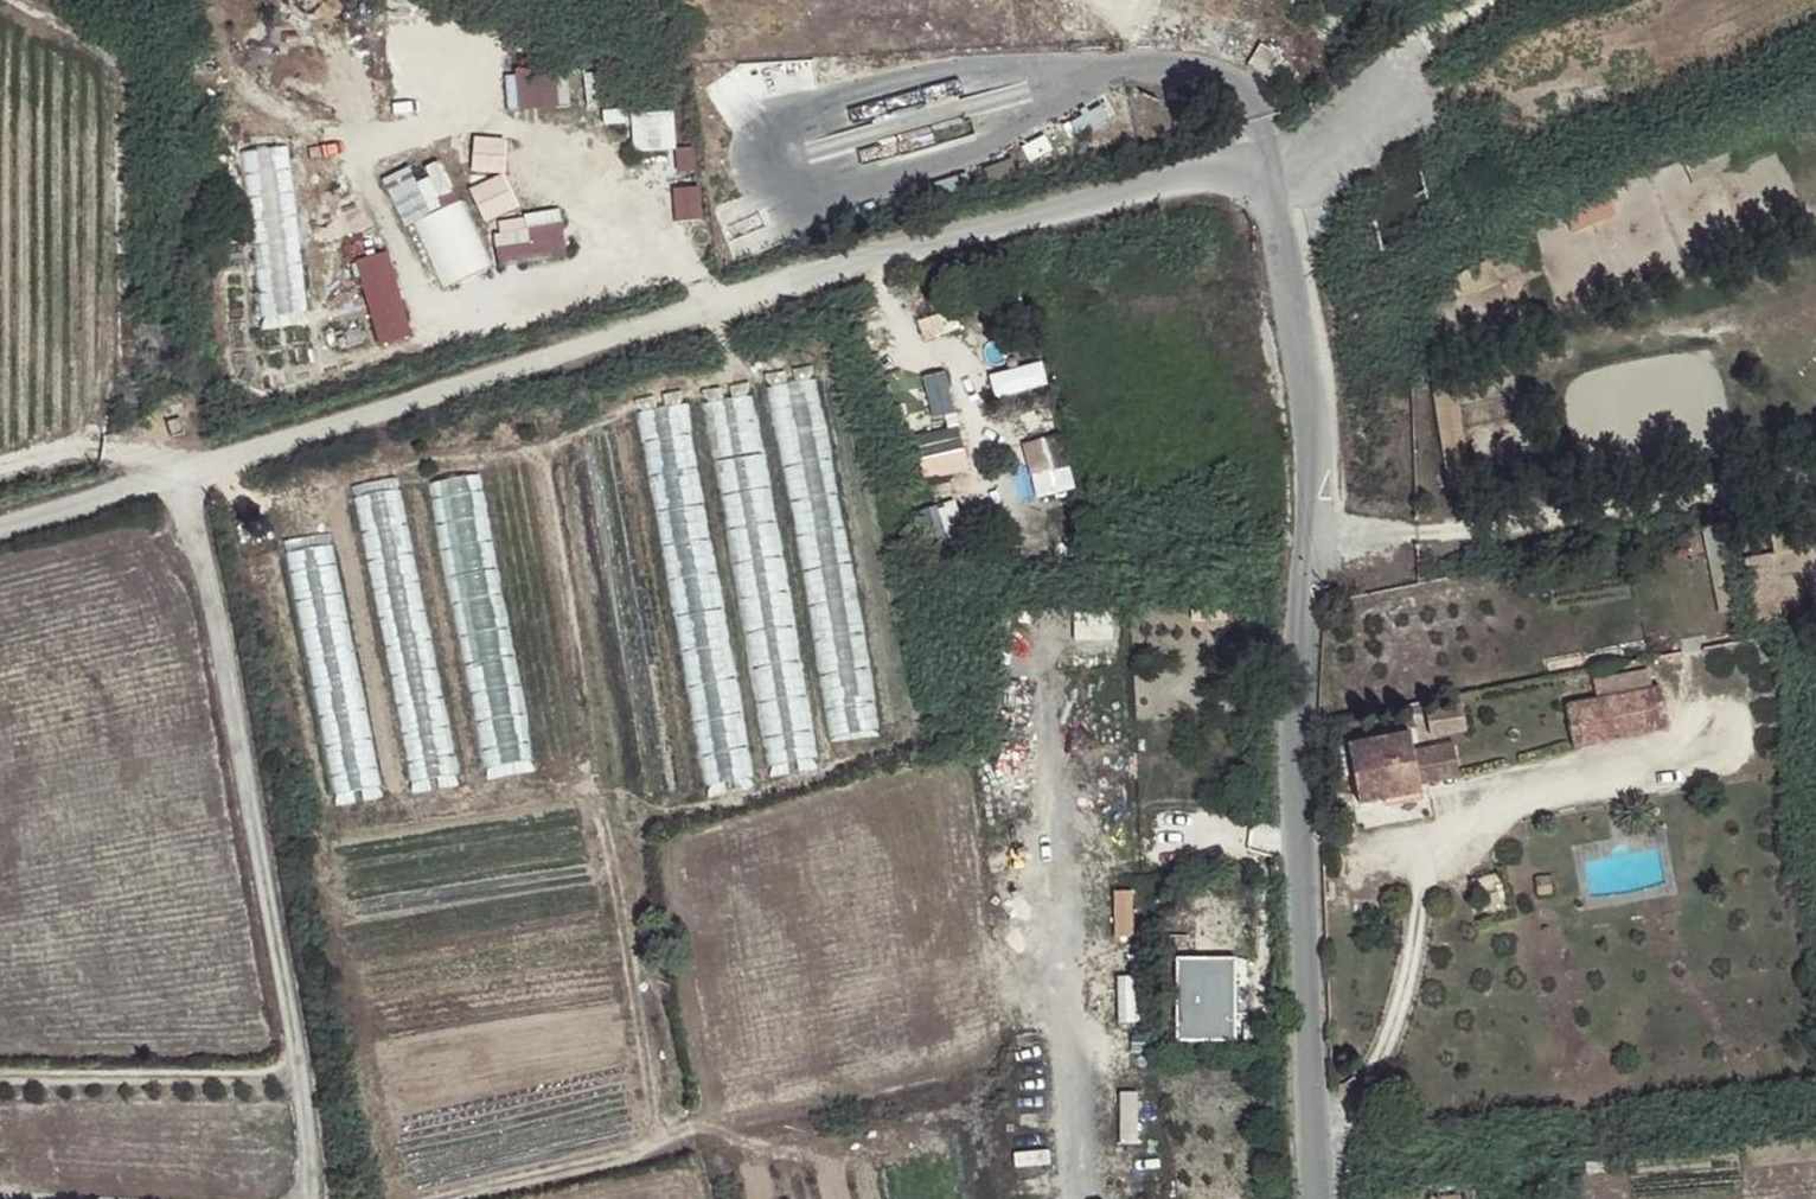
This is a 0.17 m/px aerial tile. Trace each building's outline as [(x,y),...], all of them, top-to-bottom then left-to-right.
[(557,105),(557,74),(508,74),(508,105),(557,105)] [(677,107),(632,109),(634,147),(679,145),(677,107)] [(509,166),(506,133),(472,135),(475,169),(509,166)] [(259,313),(307,310),(295,141),(247,144),(259,313)] [(1725,145),(1681,164),(1690,186),(1735,167),(1725,145)] [(383,174),(403,219),(460,195),(443,154),(417,165),(415,160),(383,174)] [(506,170),(470,184),(484,218),(520,203),(506,170)] [(1560,214),(1571,238),(1616,218),(1605,194),(1560,214)] [(415,218),(446,284),(495,261),(465,195),(415,218)] [(563,206),(495,215),(501,257),(568,249),(563,206)] [(379,343),(414,333),(389,247),(355,257),(379,343)] [(1448,283),(1455,303),(1499,287),(1492,267),(1448,283)] [(1042,357),(990,373),(997,396),(1049,380),(1042,357)] [(942,368),(921,375),(936,415),(957,407),(942,368)] [(828,737),(879,727),(817,378),(766,387),(828,737)] [(1427,390),(1446,494),(1471,489),(1452,385),(1427,390)] [(753,394),(701,404),(767,765),(819,756),(753,394)] [(688,404),(635,413),(703,787),(756,778),(688,404)] [(1051,406),(1033,412),(1040,434),(1022,440),(1040,495),(1077,483),(1051,406)] [(179,419),(169,422),(173,435),(183,432),(179,419)] [(917,431),(924,474),(970,467),(962,423),(917,431)] [(480,474),(428,484),(484,769),(536,759),(480,474)] [(401,488),(351,498),(411,782),(460,772),(401,488)] [(1722,523),(1701,527),(1719,614),(1740,610),(1722,523)] [(1753,618),(1780,613),(1769,556),(1795,551),(1790,526),(1738,536),(1753,618)] [(333,543),(282,553),(330,795),(381,785),(333,543)] [(1661,687),(1566,705),(1573,746),(1668,728),(1661,687)] [(1431,734),(1469,728),(1464,702),(1427,709),(1431,734)] [(1420,785),(1414,750),(1410,732),(1348,744),(1359,805),(1422,793),(1420,785)] [(1453,742),(1414,750),(1420,785),(1460,777),(1453,742)] [(1217,896),(1193,897),(1196,953),(1247,951),(1246,908),(1218,909),(1217,896)] [(1238,1038),(1237,954),(1175,954),(1176,1038),(1238,1038)] [(1136,1138),(1140,1089),(1125,1088),(1121,1137),(1136,1138)]
